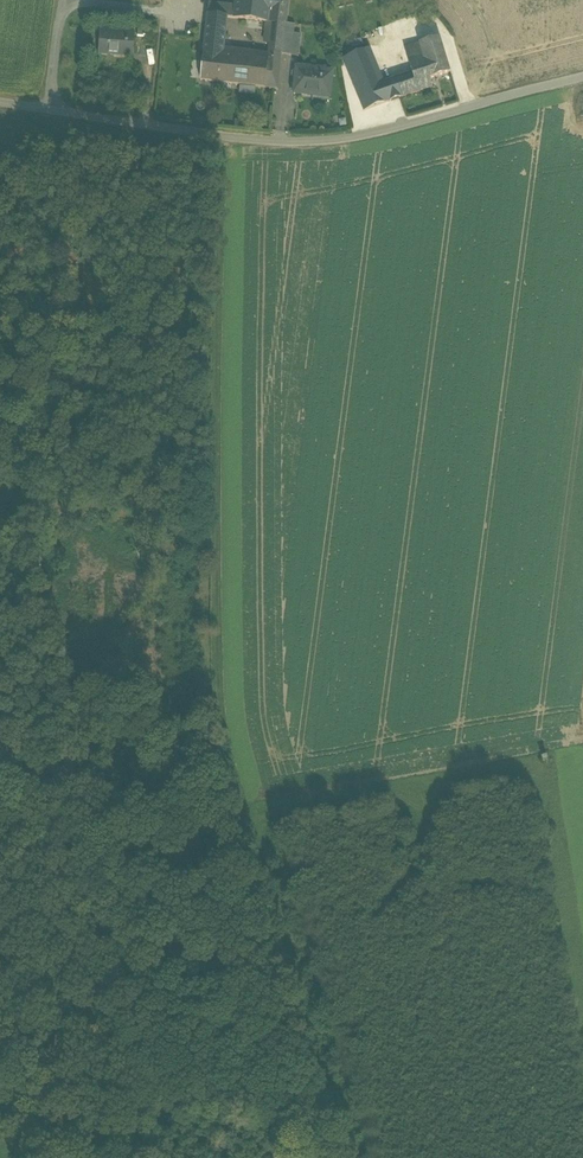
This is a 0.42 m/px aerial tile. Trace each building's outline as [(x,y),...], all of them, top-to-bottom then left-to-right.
[(272,23),(285,24),(287,0),(236,0),(235,6),(233,19),(265,23),(272,23)] [(209,3),(207,16),(227,18),(233,19),(235,6),(209,3)] [(226,27),(227,18),(207,16),(206,24),(226,27)] [(272,23),(265,23),(263,44),(269,45),(272,23)] [(269,45),(269,50),(281,52),(285,24),(272,23),(269,45)] [(203,54),(223,56),(226,28),(226,27),(206,24),(203,54)] [(294,25),(285,24),(281,52),(281,55),(291,56),(293,34),(294,25)] [(112,55),(133,57),(135,34),(122,34),(122,36),(100,35),(99,55),(112,56),(112,55)] [(291,56),(298,57),(300,35),(293,34),(291,56)] [(417,47),(428,80),(447,74),(436,40),(417,47)] [(409,77),(391,83),(397,101),(431,89),(428,80),(417,47),(400,52),(409,77)] [(363,112),(390,103),(384,86),(380,87),(370,61),(365,49),(357,52),(340,58),(363,112)] [(281,55),(281,52),(269,50),(267,61),(268,61),(281,62),(281,55)] [(200,81),(265,88),(268,61),(267,61),(223,56),(203,54),(200,81)] [(281,62),(268,61),(265,88),(265,89),(278,90),(281,62)] [(293,92),(329,96),(332,70),(296,66),(293,92)] [(390,103),(397,101),(391,83),(384,86),(390,103)] [(256,88),(240,86),(239,94),(255,96),(256,88)]
